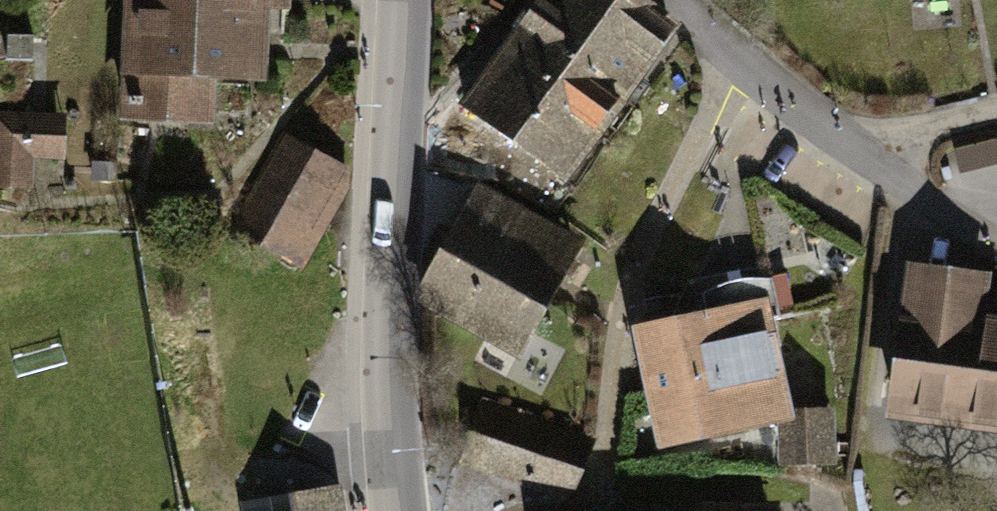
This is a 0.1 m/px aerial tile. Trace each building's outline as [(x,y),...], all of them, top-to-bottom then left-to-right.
[(123,125),(216,130),(217,89),(266,91),(271,0),(127,0),(123,125)] [(461,106),(571,186),(685,28),(647,0),(538,0),(461,106)] [(0,114),(0,191),(34,191),(36,161),(65,162),(68,116),(0,114)] [(353,170),(282,133),(229,231),(304,273),(351,190),(353,170)] [(956,151),(963,175),(996,167),(996,141),(956,151)] [(589,242),(479,184),(415,305),(520,363),(589,242)] [(908,268),(889,423),(996,438),(996,311),(988,310),(992,278),(908,268)] [(767,301),(634,331),(663,454),(779,427),(795,423),(793,413),(767,301)] [(597,436),(481,399),(462,468),(559,501),(577,492),(597,436)] [(795,423),(779,427),(781,470),(837,470),(836,411),(793,413),(795,423)] [(345,489),(237,508),(238,510),(349,510),(345,489)]
